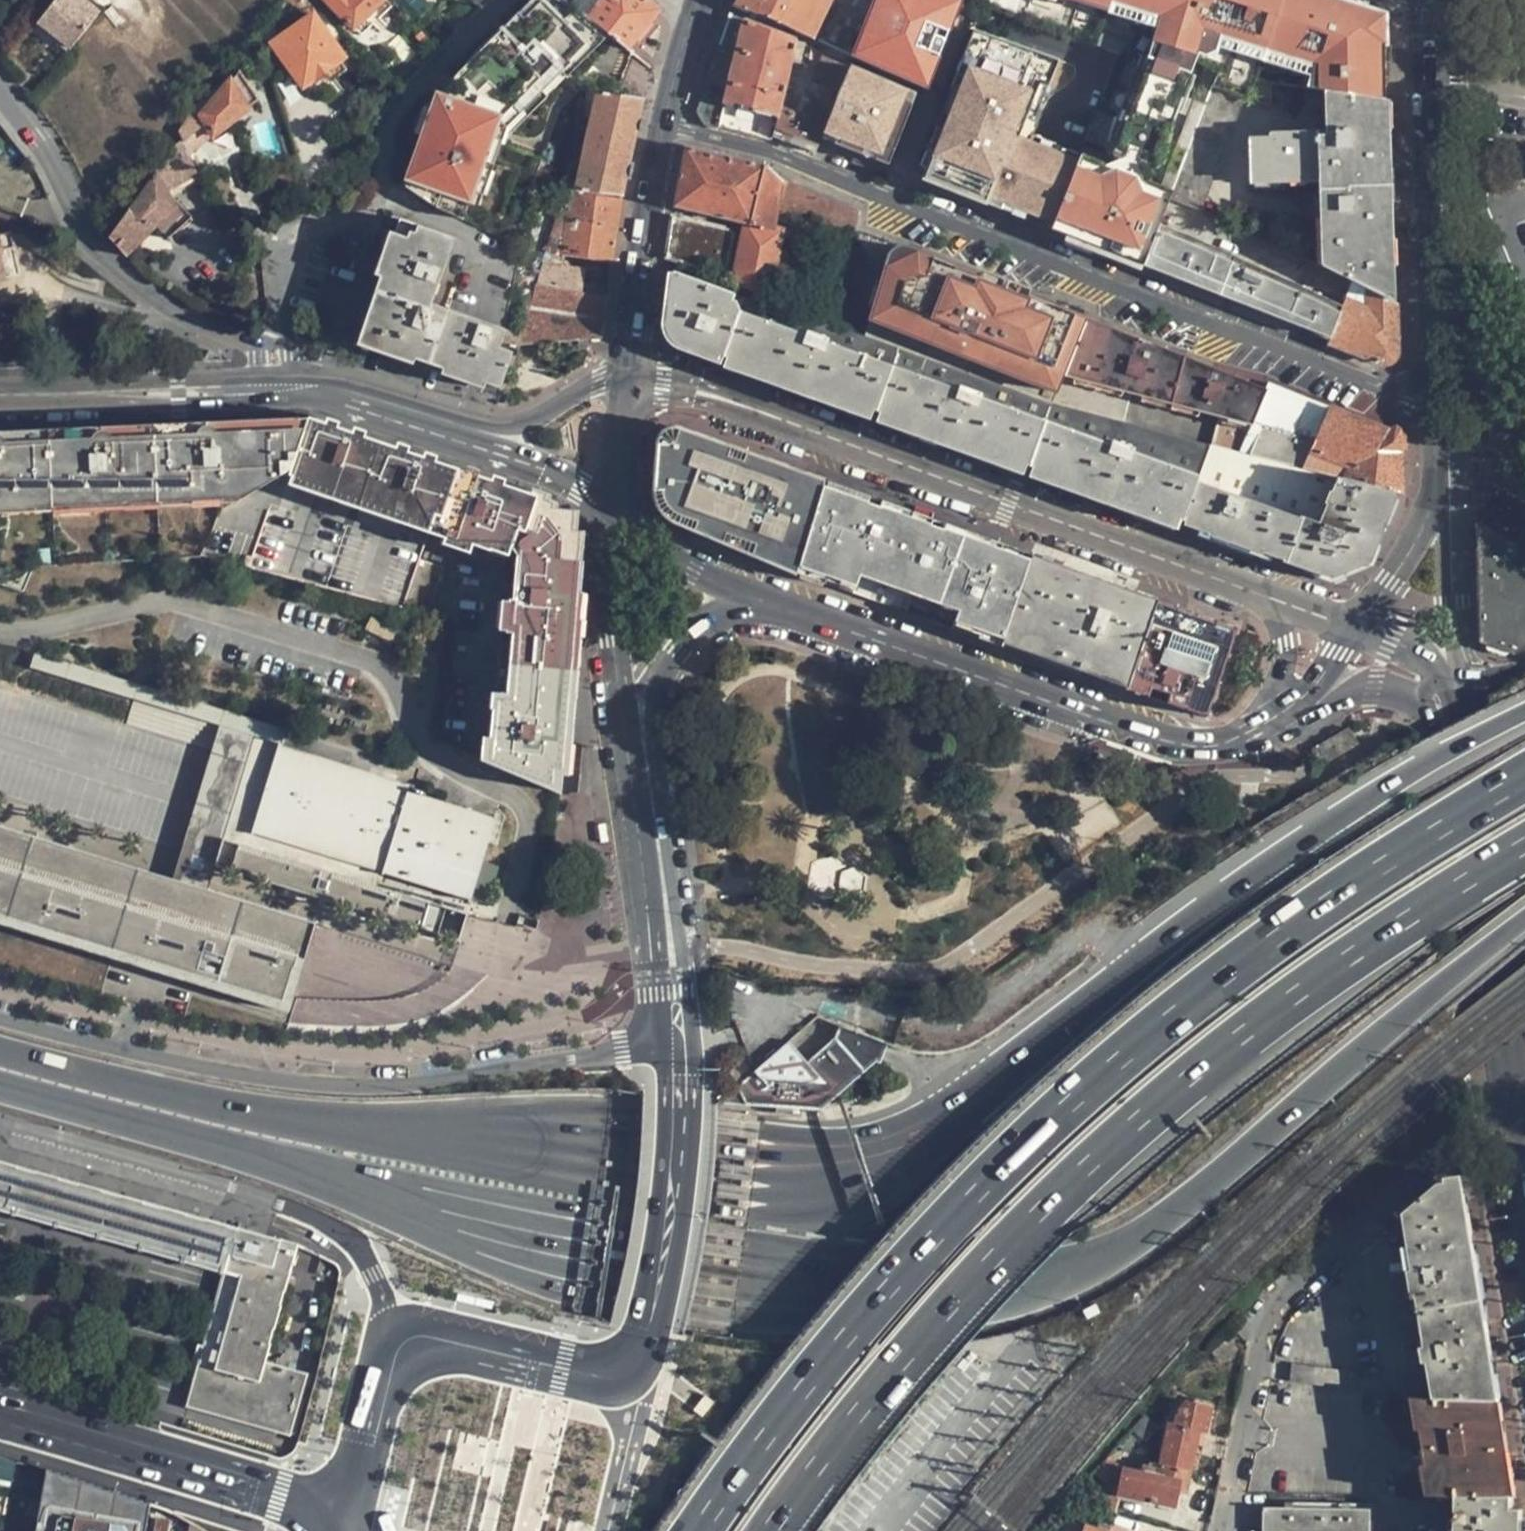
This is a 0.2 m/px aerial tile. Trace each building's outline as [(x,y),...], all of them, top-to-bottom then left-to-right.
[(71,49),(99,13),(83,0),(55,0),(39,21),(71,49)] [(352,29),(382,0),(325,0),(352,29)] [(551,0),(537,0),(420,123),(401,197),(470,223),(508,142),(606,50),(551,0)] [(479,9),(488,0),(470,0),(479,9)] [(569,3),(627,50),(657,11),(644,0),(571,0),(569,3)] [(830,0),(736,0),(733,5),(753,16),(757,15),(812,40),(830,0)] [(898,11),(904,0),(873,0),(898,11)] [(272,43),(303,87),(308,84),(343,59),(312,15),(272,43)] [(728,16),(710,71),(730,75),(717,128),(770,141),(771,138),(815,153),(820,139),(823,132),(832,106),(810,98),(803,116),(781,107),(787,78),(791,61),(795,42),(728,16)] [(979,35),(972,32),(943,106),(950,109),(979,35)] [(1029,55),(979,35),(950,109),(945,123),(935,127),(920,166),(927,171),(959,190),(971,197),(1002,211),(1029,140),(1026,139),(1018,136),(1030,106),(1038,82),(1047,86),(1057,60),(1031,50),(1029,55)] [(791,61),(800,63),(816,68),(814,75),(841,86),(848,67),(850,65),(848,63),(795,42),(791,61)] [(1119,55),(1106,50),(1097,74),(1110,79),(1119,55)] [(880,58),(876,68),(894,76),(898,66),(880,58)] [(796,80),(800,63),(791,61),(787,78),(796,80)] [(906,92),(848,67),(841,86),(832,106),(823,132),(846,141),(843,149),(861,156),(864,149),(888,158),(894,142),(892,137),(894,130),(901,133),(911,105),(902,101),(906,92)] [(186,117),(178,129),(182,139),(190,156),(257,101),(238,71),(218,94),(213,90),(205,100),(201,99),(187,113),(186,117)] [(703,125),(717,128),(730,75),(710,71),(696,112),(703,125)] [(1047,86),(1038,82),(1030,106),(1038,109),(1047,86)] [(1213,87),(1205,106),(1170,200),(1198,211),(1242,97),(1213,87)] [(1320,267),(1349,281),(1390,300),(1384,100),(1324,91),(1324,135),(1247,138),(1249,182),(1317,181),(1320,267)] [(597,92),(576,190),(621,197),(644,98),(597,92)] [(915,96),(906,92),(902,101),(911,105),(915,96)] [(1038,109),(1030,106),(1018,136),(1026,139),(1038,109)] [(846,141),(823,132),(820,139),(843,149),(846,141)] [(129,209),(108,236),(109,238),(126,255),(154,227),(168,239),(192,217),(179,204),(175,208),(166,191),(199,175),(190,156),(182,139),(165,154),(154,173),(128,206),(129,209)] [(1078,159),(1029,140),(1002,211),(1050,230),(1078,159)] [(685,148),(672,212),(742,228),(744,224),(772,230),(775,216),(781,183),(763,167),(685,148)] [(853,248),(860,215),(782,180),(781,183),(775,216),(853,248)] [(564,190),(557,216),(547,251),(543,263),(559,265),(562,266),(563,254),(613,260),(621,199),(564,190)] [(671,216),(665,257),(723,278),(732,235),(726,229),(671,216)] [(499,389),(512,352),(499,347),(504,330),(432,303),(454,237),(400,219),(357,340),(499,389)] [(744,224),(742,228),(734,271),(744,286),(770,296),(781,232),(772,230),(744,224)] [(1159,226),(1144,266),(1329,338),(1340,306),(1292,283),(1194,240),(1159,226)] [(897,255),(894,261),(869,339),(908,354),(974,378),(1057,407),(1092,323),(914,252),(908,251),(902,252),(897,255)] [(559,273),(559,265),(543,263),(515,347),(602,338),(611,281),(591,278),(588,293),(581,292),(583,276),(559,273)] [(770,309),(673,272),(667,325),(668,328),(672,336),(676,339),(683,342),(950,438),(1084,486),(1179,519),(1208,444),(1199,442),(1104,419),(1057,407),(974,378),(908,354),(869,339),(796,312),(783,307),(772,303),(770,309)] [(1394,303),(1390,300),(1349,281),(1340,306),(1329,338),(1327,343),(1380,364),(1388,364),(1393,359),(1396,355),(1394,303)] [(786,298),(783,307),(796,312),(800,302),(786,298)] [(1210,414),(1199,442),(1208,444),(1210,445),(1238,452),(1250,421),(1265,388),(1092,323),(1057,407),(1104,419),(1118,381),(1210,414)] [(1329,406),(1267,382),(1265,388),(1250,421),(1262,424),(1316,438),(1329,406)] [(1316,438),(1262,424),(1249,455),(1339,478),(1394,492),(1401,493),(1400,445),(1396,434),(1329,406),(1316,438)] [(292,469),(309,418),(220,422),(217,423),(0,432),(0,502),(9,503),(253,492),(292,469)] [(488,762),(561,793),(565,748),(570,699),(568,697),(574,619),(572,619),(575,592),(572,591),(576,538),(552,502),(311,418),(309,418),(292,469),(290,475),(459,534),(457,538),(490,550),(493,541),(512,547),(517,556),(513,599),(509,598),(506,631),(512,633),(506,691),(501,691),(500,709),(493,708),(488,762)] [(1262,424),(1250,421),(1238,452),(1249,455),(1262,424)] [(1249,455),(1238,452),(1210,445),(1196,483),(1298,520),(1299,517),(1320,525),(1339,478),(1249,455)] [(1298,520),(1196,483),(1182,521),(1207,530),(1206,533),(1260,553),(1261,550),(1281,557),(1280,560),(1327,577),(1366,560),(1394,492),(1339,478),(1320,525),(1299,517),(1298,520)] [(869,496),(824,480),(817,502),(797,570),(999,642),(1031,554),(945,523),(943,530),(929,525),(931,519),(880,500),(879,506),(867,502),(869,496)] [(1520,545),(1508,540),(1490,532),(1476,525),(1478,636),(1479,643),(1514,654),(1524,649),(1524,547),(1520,545)] [(1155,599),(1031,554),(999,642),(1125,688),(1155,599)] [(244,556),(240,566),(249,568),(251,558),(244,556)] [(403,609),(427,615),(442,567),(420,560),(403,609)] [(397,602),(398,575),(379,574),(378,601),(397,602)] [(1125,688),(1205,716),(1237,628),(1155,599),(1125,688)] [(397,647),(404,634),(370,618),(364,631),(397,647)] [(268,724),(255,767),(251,779),(235,830),(249,835),(278,742),(282,728),(268,724)] [(355,751),(282,728),(278,742),(351,764),(355,751)] [(501,821),(279,750),(256,831),(492,906),(500,869),(489,865),(501,821)] [(291,1004),(318,915),(0,820),(0,916),(291,1004)] [(501,958),(514,966),(523,951),(524,949),(507,944),(501,958)] [(787,1071),(772,1055),(719,1102),(718,1103),(820,1109),(863,1072),(834,1039),(807,1063),(802,1058),(787,1071)] [(226,1274),(191,1407),(291,1440),(307,1379),(269,1368),(299,1248),(0,1164),(0,1211),(226,1274)] [(1440,1187),(1405,1216),(1414,1272),(1410,1273),(1415,1300),(1419,1299),(1426,1347),(1423,1348),(1425,1364),(1429,1364),(1435,1401),(1497,1402),(1463,1196),(1440,1187)] [(1432,1497),(1457,1498),(1513,1498),(1503,1440),(1497,1402),(1435,1401),(1418,1400),(1432,1497)] [(1156,1475),(1150,1473),(1121,1468),(1117,1493),(1173,1507),(1176,1490),(1184,1492),(1198,1431),(1205,1432),(1210,1407),(1185,1401),(1175,1413),(1173,1424),(1167,1423),(1158,1469),(1156,1475)] [(1145,1416),(1132,1429),(1141,1438),(1153,1425),(1145,1416)] [(1129,1432),(1118,1445),(1125,1450),(1134,1439),(1129,1432)] [(1106,1459),(1094,1474),(1110,1486),(1114,1464),(1106,1459)] [(0,1462),(0,1480),(9,1483),(14,1466),(0,1462)] [(37,1490),(41,1476),(18,1469),(14,1484),(37,1490)] [(36,1530),(97,1530),(105,1489),(55,1472),(47,1469),(36,1530)] [(1085,1486),(1082,1495),(1093,1498),(1095,1488),(1085,1486)] [(1096,1486),(1095,1488),(1093,1498),(1091,1509),(1113,1515),(1116,1500),(1109,1498),(1110,1490),(1096,1486)] [(150,1504),(105,1489),(97,1530),(145,1530),(150,1504)] [(1078,1494),(1072,1503),(1091,1509),(1093,1498),(1082,1495),(1078,1494)] [(1516,1511),(1512,1510),(1513,1498),(1457,1498),(1457,1530),(1516,1530),(1516,1511)] [(1072,1503),(1069,1503),(1062,1510),(1087,1524),(1086,1527),(1100,1530),(1110,1530),(1113,1515),(1091,1509),(1072,1503)] [(1371,1510),(1265,1509),(1265,1530),(1371,1530),(1371,1510)]
